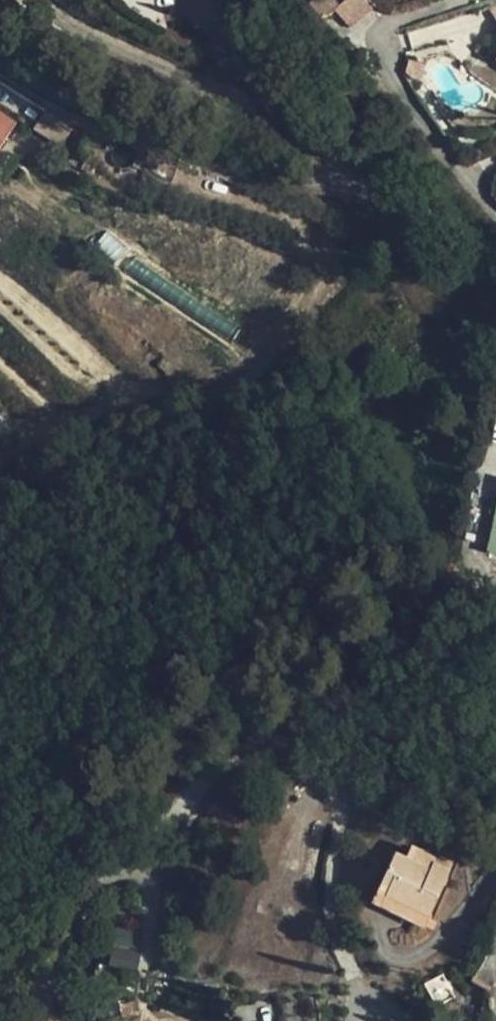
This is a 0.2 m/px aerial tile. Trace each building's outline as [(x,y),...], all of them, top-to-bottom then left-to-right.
[(377,0),(367,0),(363,3),(351,13),(366,31),(388,14),(377,0)] [(339,23),(351,13),(347,7),(331,8),(328,10),(339,23)] [(15,124),(0,114),(0,147),(15,124)] [(428,872),(432,864),(434,859),(410,847),(404,861),(428,872)] [(428,872),(404,861),(393,856),(372,904),(425,928),(449,872),(432,864),(428,872)]
